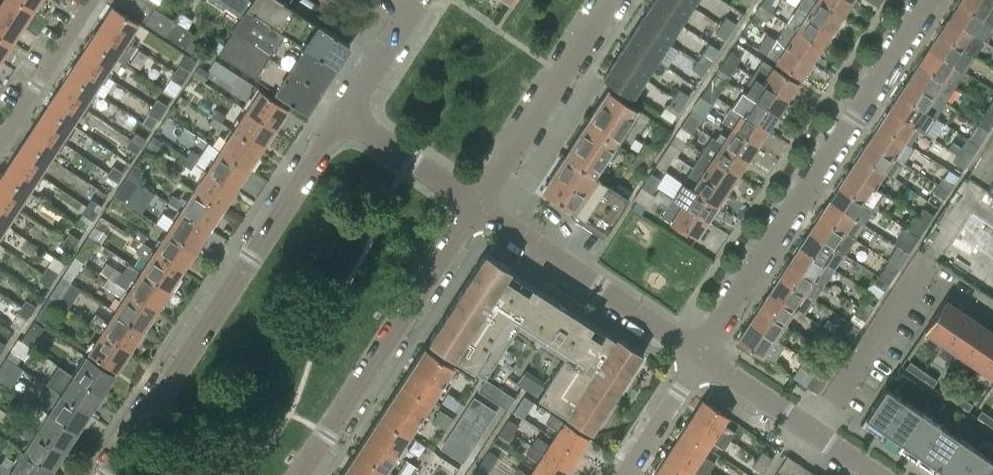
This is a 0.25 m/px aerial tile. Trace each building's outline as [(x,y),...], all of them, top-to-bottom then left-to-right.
[(23,26),(34,9),(20,0),(5,0),(2,4),(0,3),(0,11),(23,26)] [(40,0),(20,0),(34,9),(40,0)] [(137,0),(116,0),(115,3),(136,17),(144,4),(137,0)] [(215,5),(224,10),(229,3),(241,12),(249,0),(218,0),(215,5)] [(271,0),(255,0),(247,11),(259,19),(271,0)] [(259,19),(270,26),(284,3),(280,0),(271,0),(259,19)] [(651,5),(681,24),(693,6),(684,0),(654,0),(651,5)] [(779,0),(763,0),(760,6),(770,13),(779,0)] [(797,7),(831,30),(836,23),(839,23),(843,16),(819,0),(802,0),(797,7)] [(851,0),(819,0),(843,16),(848,10),(846,7),(851,0)] [(989,0),(959,0),(958,1),(992,24),(992,3),(989,0)] [(950,18),(980,38),(984,40),(986,42),(992,31),(992,24),(958,1),(954,8),(955,10),(950,18)] [(285,33),(306,47),(320,26),(284,3),(270,26),(283,35),(285,33)] [(146,23),(154,11),(144,4),(136,17),(146,23)] [(669,42),(681,24),(651,5),(639,23),(669,42)] [(755,13),(750,20),(761,27),(766,20),(770,13),(760,6),(755,13)] [(114,7),(103,24),(131,43),(135,37),(132,34),(139,23),(114,7)] [(826,38),(831,30),(797,7),(786,23),(797,30),(823,47),(827,41),(826,38)] [(156,8),(154,11),(146,23),(166,37),(174,24),(176,22),(175,21),(178,17),(163,8),(161,11),(156,8)] [(23,26),(0,11),(0,35),(12,43),(23,26)] [(234,32),(321,89),(335,67),(306,47),(285,33),(283,35),(270,26),(259,19),(247,11),(234,32)] [(726,17),(721,25),(731,31),(736,23),(726,17)] [(984,40),(980,38),(950,18),(945,25),(942,25),(938,32),(974,55),(984,40)] [(639,23),(627,41),(657,61),(669,42),(639,23)] [(103,24),(92,41),(117,57),(123,48),(127,50),(131,43),(103,24)] [(193,37),(174,24),(166,37),(185,49),(191,40),(193,37)] [(306,47),(335,67),(350,45),(346,42),(320,25),(320,26),(306,47)] [(715,33),(726,39),(731,31),(721,25),(715,33)] [(823,47),(797,30),(792,38),(786,34),(781,41),(811,61),(816,54),(818,54),(823,47)] [(275,91),(306,111),(321,89),(234,32),(220,54),(276,90),(275,91)] [(930,48),(961,68),(965,70),(974,55),(938,32),(933,38),(935,41),(930,48)] [(0,35),(0,59),(1,60),(12,43),(0,35)] [(807,67),(811,61),(781,41),(777,39),(767,55),(776,61),(778,60),(802,75),(802,74),(805,74),(808,70),(807,67)] [(199,46),(191,40),(185,49),(194,55),(199,46)] [(92,41),(81,58),(109,76),(114,79),(125,63),(117,57),(92,41)] [(627,41),(615,59),(645,79),(657,61),(627,41)] [(965,70),(961,68),(930,48),(926,55),(923,55),(918,61),(955,85),(965,70)] [(730,51),(726,57),(737,64),(741,58),(730,51)] [(702,53),(697,61),(707,67),(713,59),(702,53)] [(732,72),(737,64),(726,57),(721,65),(732,72)] [(81,58),(70,74),(95,91),(102,81),(105,83),(109,76),(81,58)] [(208,69),(219,76),(225,66),(214,59),(208,69)] [(645,79),(615,59),(603,78),(633,97),(645,79)] [(707,67),(697,61),(692,69),(702,75),(707,67)] [(773,68),(762,61),(753,75),(787,98),(792,90),(795,90),(798,85),(797,83),(798,82),(774,66),(773,68)] [(915,70),(910,79),(941,98),(945,101),(955,85),(918,61),(914,68),(915,70)] [(186,78),(190,71),(179,63),(175,71),(186,78)] [(203,81),(209,72),(199,65),(193,74),(203,81)] [(181,85),(186,78),(175,71),(170,78),(181,85)] [(70,74),(59,91),(87,110),(92,103),(89,101),(95,91),(70,74)] [(782,106),(787,98),(753,75),(747,84),(754,88),(755,85),(759,88),(752,98),(779,115),(783,109),(782,106)] [(945,101),(941,98),(910,79),(905,86),(903,85),(898,92),(936,117),(946,102),(945,101)] [(710,81),(706,87),(717,94),(721,88),(710,81)] [(168,105),(173,97),(160,87),(153,97),(156,99),(157,98),(168,105)] [(711,103),(717,94),(706,87),(701,96),(711,103)] [(674,97),(684,104),(689,96),(679,89),(674,97)] [(247,111),(274,129),(288,107),(261,90),(247,111)] [(610,90),(588,124),(620,145),(642,111),(610,90)] [(59,91),(48,108),(73,125),(80,114),(83,116),(87,110),(59,91)] [(779,115),(752,98),(742,91),(733,105),(768,128),(772,122),(774,122),(779,115)] [(895,101),(890,109),(920,129),(926,133),(936,117),(898,92),(894,99),(895,101)] [(662,115),(672,121),(684,104),(674,97),(662,115)] [(152,129),(163,112),(153,105),(142,122),(152,129)] [(763,135),(768,128),(733,105),(723,121),(733,127),(759,144),(764,138),(763,135)] [(992,124),(992,110),(988,107),(978,123),(989,130),(992,124)] [(48,108),(37,125),(66,143),(70,136),(67,134),(73,125),(48,108)] [(910,145),(920,129),(890,109),(885,117),(882,117),(878,123),(910,145)] [(218,110),(213,117),(221,123),(226,115),(218,110)] [(234,131),(261,148),(274,129),(247,111),(234,131)] [(685,119),(696,126),(701,119),(690,112),(685,119)] [(217,129),(221,123),(213,117),(209,123),(217,129)] [(692,133),(696,126),(685,119),(680,126),(675,134),(686,141),(692,133)] [(135,132),(131,138),(141,146),(146,139),(152,129),(142,122),(135,132)] [(875,132),(871,138),(901,158),(904,154),(909,156),(915,148),(910,145),(878,123),(874,130),(875,132)] [(984,138),(989,130),(978,123),(968,139),(979,146),(984,138)] [(598,178),(620,145),(588,124),(566,157),(598,178)] [(37,125),(26,141),(51,158),(58,147),(61,150),(66,143),(37,125)] [(733,127),(728,135),(722,132),(717,140),(747,159),(752,151),(755,151),(759,144),(733,127)] [(221,151),(248,168),(261,148),(234,131),(221,151)] [(675,134),(666,148),(677,155),(681,149),(686,141),(675,134)] [(163,140),(154,135),(147,145),(156,151),(163,140)] [(747,159),(717,140),(712,136),(703,150),(740,174),(744,168),(743,165),(747,159)] [(130,162),(141,146),(131,138),(126,145),(123,143),(116,154),(130,162)] [(900,160),(901,158),(871,138),(865,147),(863,147),(858,153),(884,171),(894,177),(903,162),(900,160)] [(948,148),(958,154),(969,161),(973,154),(979,146),(968,139),(967,138),(961,146),(952,141),(948,148)] [(26,141),(15,158),(44,177),(48,169),(45,167),(51,158),(26,141)] [(650,164),(658,151),(645,143),(636,155),(650,164)] [(187,156),(187,157),(195,163),(199,156),(185,146),(181,152),(187,156)] [(676,157),(677,155),(666,148),(656,164),(664,170),(674,156),(676,157)] [(703,150),(693,166),(727,188),(733,181),(735,181),(740,174),(703,150)] [(208,171),(235,189),(248,168),(221,151),(208,171)] [(855,162),(849,172),(880,191),(881,190),(884,185),(878,181),(884,171),(858,153),(854,160),(855,162)] [(964,168),(969,161),(958,154),(953,161),(964,168)] [(650,164),(636,155),(631,162),(645,171),(650,164)] [(191,169),(195,163),(187,157),(182,163),(191,169)] [(598,178),(566,157),(544,191),(575,211),(571,217),(603,238),(629,199),(598,179),(598,178)] [(4,175),(29,191),(40,198),(47,187),(53,191),(57,186),(44,177),(15,158),(4,175)] [(142,168),(135,163),(127,176),(140,184),(143,180),(142,168)] [(113,165),(108,172),(119,180),(124,172),(113,165)] [(722,196),(727,188),(693,166),(683,181),(719,205),(724,198),(722,196)] [(948,169),(938,184),(949,191),(959,176),(948,169)] [(195,191),(221,209),(235,189),(208,171),(195,191)] [(119,180),(108,172),(104,179),(115,187),(119,180)] [(647,178),(657,185),(661,180),(650,172),(647,178)] [(881,190),(880,191),(849,172),(845,178),(842,178),(838,185),(873,209),(884,193),(881,190)] [(0,182),(0,196),(21,210),(26,203),(23,201),(29,191),(4,175),(0,182)] [(155,193),(140,184),(127,176),(114,195),(142,213),(155,193)] [(657,185),(647,178),(641,187),(652,194),(657,185)] [(683,181),(673,196),(708,218),(712,212),(715,212),(719,205),(683,181)] [(939,207),(949,191),(938,184),(927,200),(939,207)] [(830,201),(860,221),(864,224),(873,209),(838,185),(833,191),(834,194),(830,201)] [(182,211),(209,229),(221,209),(195,191),(188,201),(181,196),(179,198),(174,194),(173,195),(165,190),(161,197),(169,202),(179,209),(182,211)] [(7,225),(13,215),(17,217),(21,210),(0,196),(0,220),(7,225)] [(703,226),(708,218),(673,196),(661,215),(671,221),(686,231),(688,228),(697,234),(698,233),(701,233),(704,228),(703,226)] [(91,199),(87,205),(98,212),(102,206),(91,199)] [(864,224),(860,221),(830,201),(824,209),(822,209),(817,216),(853,239),(864,224)] [(98,212),(87,205),(82,212),(93,219),(98,212)] [(922,208),(917,216),(928,223),(933,215),(922,208)] [(169,231),(196,248),(209,229),(182,211),(179,209),(172,218),(176,220),(169,231)] [(814,225),(809,232),(840,253),(843,255),(853,239),(817,216),(813,222),(814,225)] [(919,237),(928,223),(917,216),(908,230),(919,237)] [(908,253),(913,245),(919,237),(908,230),(904,228),(894,243),(897,246),(908,253)] [(143,243),(143,242),(147,236),(139,230),(134,237),(143,243)] [(156,251),(182,269),(196,248),(169,231),(156,251)] [(69,232),(65,239),(76,246),(80,239),(69,232)] [(843,255),(840,253),(809,232),(805,239),(802,239),(798,245),(824,263),(830,254),(840,260),(843,255)] [(85,262),(98,242),(88,235),(75,256),(85,262)] [(76,246),(65,239),(60,246),(71,254),(76,246)] [(789,262),(821,283),(824,285),(834,269),(824,263),(798,245),(794,252),(795,254),(789,262)] [(908,253),(897,246),(887,262),(898,269),(908,253)] [(142,272),(169,289),(182,269),(156,251),(142,272)] [(592,433),(643,354),(617,337),(616,339),(510,271),(511,269),(485,252),(428,340),(485,377),(518,326),(564,356),(538,398),(592,433)] [(75,256),(62,276),(70,282),(84,262),(75,256)] [(824,285),(821,283),(789,262),(785,269),(782,269),(778,276),(814,300),(824,285)] [(888,285),(898,269),(887,262),(877,277),(888,285)] [(116,283),(156,309),(169,289),(142,272),(128,263),(120,276),(116,283)] [(48,266),(43,273),(54,280),(59,273),(58,273),(48,266)] [(43,273),(39,280),(49,287),(54,280),(43,273)] [(70,282),(62,276),(49,296),(58,302),(70,282)] [(770,292),(801,313),(804,315),(814,300),(778,276),(774,282),(775,285),(770,292)] [(112,290),(116,283),(108,277),(104,284),(112,290)] [(888,285),(877,277),(873,283),(884,290),(888,285)] [(116,312),(143,329),(156,309),(116,283),(112,290),(125,298),(116,312)] [(757,307),(784,325),(790,316),(797,320),(801,313),(770,292),(765,301),(762,300),(757,307)] [(58,302),(49,296),(36,317),(45,322),(58,302)] [(26,299),(22,306),(32,313),(37,306),(26,299)] [(868,314),(874,306),(863,299),(858,307),(868,314)] [(943,342),(963,313),(946,301),(946,300),(945,299),(924,330),(925,331),(925,330),(943,342)] [(17,313),(27,321),(32,313),(22,306),(17,313)] [(754,316),(750,322),(781,343),(790,329),(784,325),(757,307),(753,314),(754,316)] [(853,313),(864,320),(868,314),(858,307),(853,313)] [(103,332),(130,349),(143,329),(116,312),(110,321),(95,312),(89,322),(103,332)] [(981,325),(963,313),(943,342),(961,354),(981,325)] [(44,327),(34,321),(21,340),(19,339),(22,341),(31,347),(44,327)] [(780,344),(781,343),(750,322),(743,333),(741,333),(738,337),(739,340),(738,341),(772,363),(784,346),(780,344)] [(848,322),(843,329),(854,337),(859,328),(848,322)] [(981,325),(961,354),(979,367),(992,345),(992,333),(981,325)] [(1,352),(6,344),(5,343),(11,334),(0,327),(0,352),(1,352)] [(130,349),(103,332),(90,352),(117,369),(130,349)] [(844,351),(848,345),(838,337),(833,344),(844,351)] [(23,359),(31,347),(22,341),(19,339),(6,358),(17,365),(22,358),(23,359)] [(425,345),(402,380),(432,399),(454,365),(425,345)] [(979,367),(992,376),(992,345),(979,367)] [(102,393),(115,374),(85,355),(73,374),(102,393)] [(6,358),(0,368),(0,381),(7,386),(14,375),(12,371),(17,365),(6,358)] [(817,368),(829,376),(834,367),(822,360),(817,368)] [(905,368),(919,377),(924,371),(910,361),(905,368)] [(829,376),(817,368),(805,385),(817,393),(829,376)] [(924,371),(919,377),(933,386),(937,380),(924,371)] [(90,412),(102,393),(73,374),(60,393),(90,412)] [(524,388),(537,396),(545,385),(531,376),(524,388)] [(507,409),(515,398),(485,378),(477,390),(507,409)] [(402,380),(380,414),(410,434),(432,399),(402,380)] [(945,385),(941,392),(955,401),(959,395),(945,385)] [(860,423),(878,435),(903,399),(885,387),(869,410),(860,423)] [(447,391),(441,400),(458,411),(463,402),(447,391)] [(78,431),(90,412),(60,393),(48,412),(78,431)] [(524,395),(519,403),(529,409),(534,401),(524,395)] [(959,395),(955,401),(968,411),(973,404),(959,395)] [(474,396),(440,447),(463,462),(497,411),(474,396)] [(920,411),(903,399),(878,435),(896,447),(920,411)] [(735,431),(723,423),(726,418),(702,401),(691,417),(722,438),(728,442),(735,431)] [(439,408),(433,418),(445,427),(452,417),(439,408)] [(990,426),(992,422),(992,418),(981,410),(977,416),(990,426)] [(896,447),(914,459),(938,423),(920,411),(896,447)] [(65,450),(78,431),(48,412),(42,422),(29,415),(24,423),(65,450)] [(963,427),(968,418),(959,412),(953,421),(963,427)] [(380,414),(357,448),(387,468),(410,434),(380,414)] [(583,446),(588,438),(551,414),(545,423),(559,432),(555,438),(580,455),(584,448),(583,446)] [(728,442),(722,438),(691,417),(686,425),(684,425),(679,431),(706,449),(711,441),(724,449),(728,442)] [(508,419),(503,426),(513,433),(518,426),(508,419)] [(65,450),(24,423),(22,422),(17,431),(30,439),(23,450),(53,469),(65,450)] [(956,435),(938,423),(914,459),(931,471),(956,435)] [(509,440),(513,433),(503,426),(498,434),(509,440)] [(676,440),(671,448),(708,472),(715,462),(703,454),(706,449),(679,431),(675,438),(676,440)] [(937,474),(955,474),(974,447),(956,435),(931,471),(937,474)] [(580,455),(555,438),(551,444),(537,436),(531,445),(568,469),(573,461),(576,461),(580,455)] [(568,469),(531,445),(526,453),(539,462),(535,469),(544,474),(564,474),(568,469)] [(974,447),(955,474),(981,474),(992,459),(974,447)] [(340,474),(383,474),(387,468),(357,448),(340,474)] [(679,474),(689,474),(692,470),(699,474),(706,474),(708,472),(671,448),(666,455),(664,455),(659,462),(679,474)] [(488,449),(484,456),(494,463),(498,455),(488,449)] [(53,469),(23,450),(16,461),(6,455),(1,462),(21,474),(49,474),(53,469)] [(762,451),(756,460),(766,466),(772,457),(762,451)] [(777,470),(785,474),(789,474),(798,462),(787,455),(777,470)] [(489,470),(494,463),(484,456),(479,464),(489,470)] [(992,459),(981,474),(992,474),(992,460),(992,459)] [(762,472),(766,466),(756,460),(752,465),(762,472)] [(1,462),(0,462),(0,474),(21,474),(1,462)] [(659,462),(655,468),(656,471),(653,474),(679,474),(659,462)] [(398,474),(400,474),(413,474),(416,470),(405,463),(398,474)] [(535,469),(531,474),(517,466),(512,474),(544,474),(535,469)]
